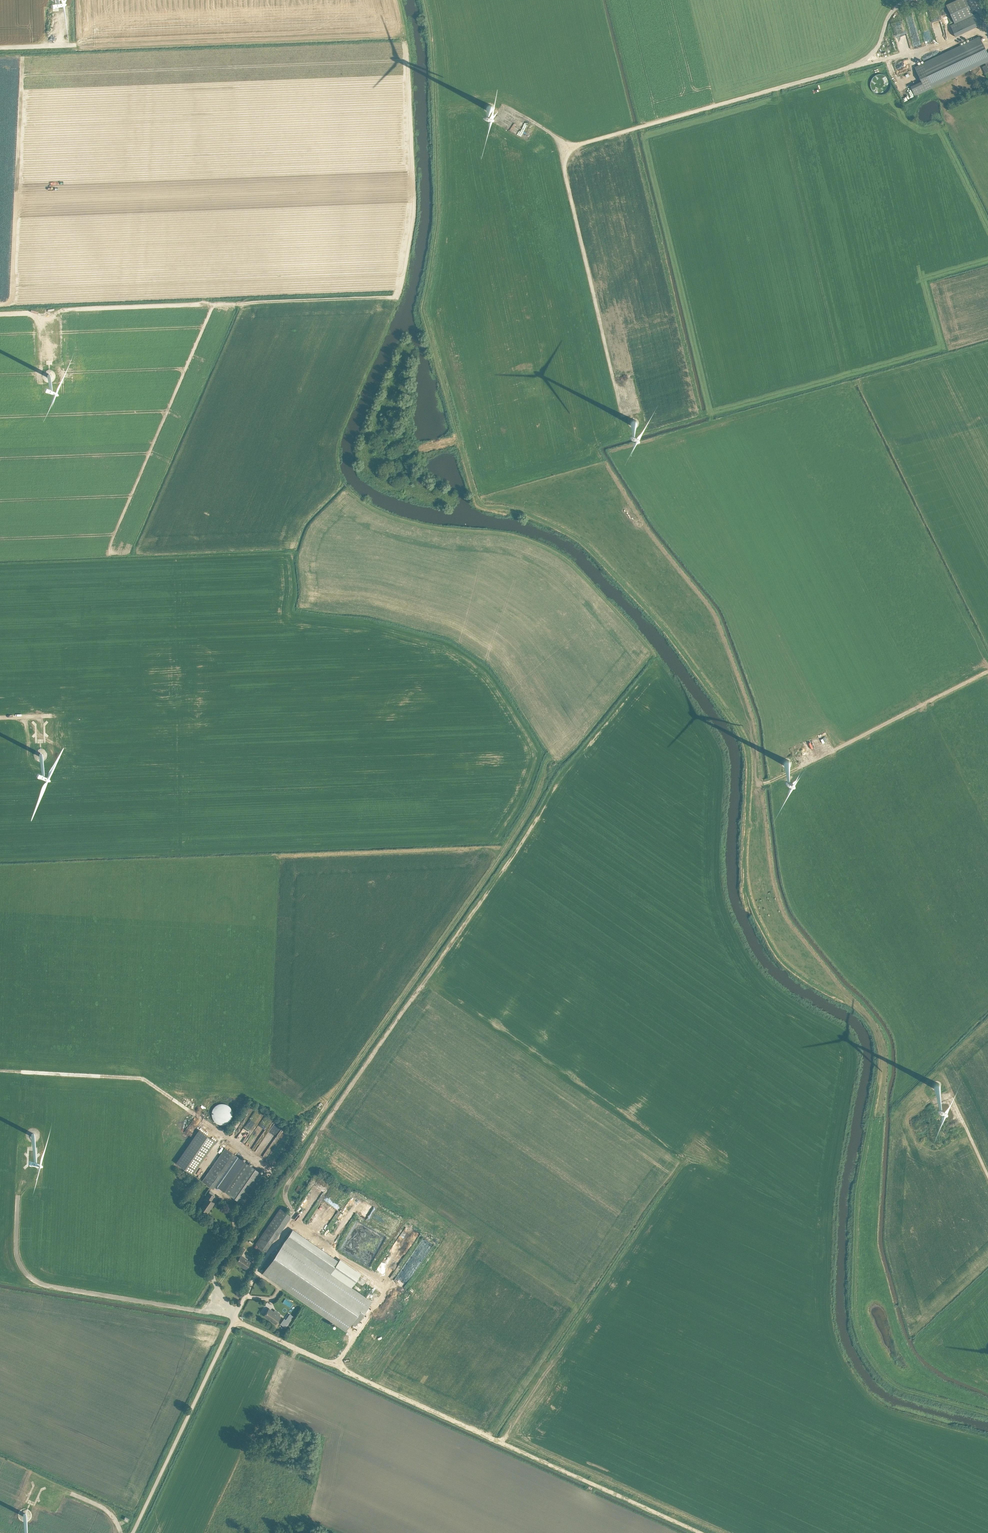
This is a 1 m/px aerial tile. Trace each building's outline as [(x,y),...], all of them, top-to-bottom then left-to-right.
[(955,23),(973,15),(966,0),(955,0),(946,5),(955,23)] [(955,36),(983,23),(978,12),(973,15),(955,23),(950,25),(955,36)] [(985,63),(987,61),(987,54),(979,36),(914,67),(926,91),(985,63)] [(199,1130),(176,1162),(193,1174),(215,1141),(199,1130)] [(225,1147),(205,1177),(202,1181),(212,1187),(235,1154),(225,1147)] [(237,1156),(217,1186),(224,1191),(224,1190),(245,1205),(248,1201),(265,1176),(244,1161),(237,1156)] [(205,1200),(201,1207),(207,1212),(214,1202),(210,1199),(213,1195),(214,1196),(209,1192),(204,1199),(205,1200)] [(379,1289),(313,1244),(284,1287),(346,1331),(352,1323),(356,1326),(379,1289)] [(245,1269),(250,1261),(241,1255),(236,1262),(242,1266),(241,1266),(245,1269)] [(281,1316),(273,1311),(269,1308),(264,1315),(270,1319),(270,1320),(275,1324),(281,1316)] [(286,1319),(284,1318),(280,1323),(285,1327),(293,1316),(290,1314),(286,1319)]
